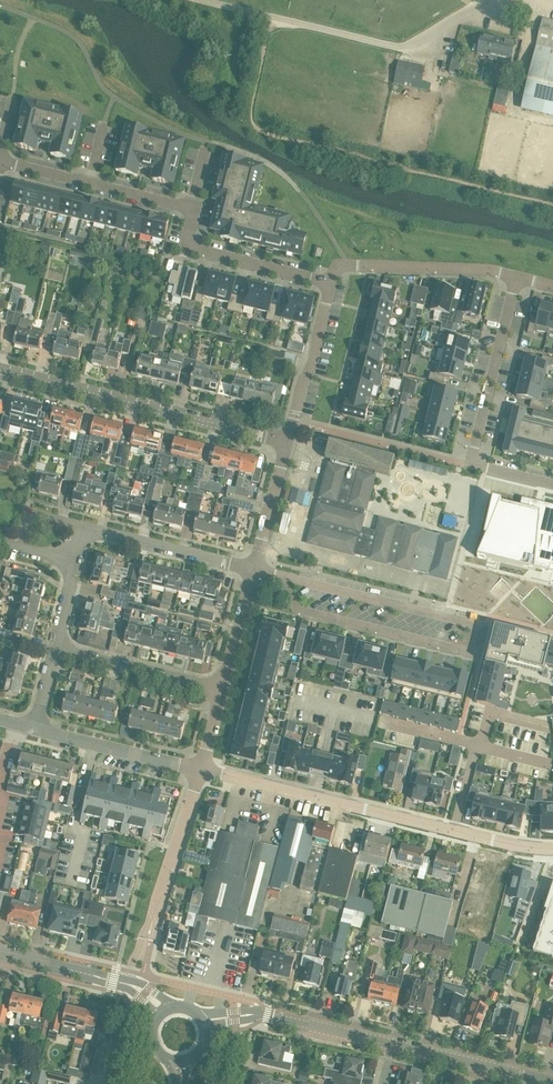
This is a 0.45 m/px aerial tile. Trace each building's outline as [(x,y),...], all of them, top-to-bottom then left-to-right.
[(524,98),(521,110),(552,118),(552,20),(543,18),(537,45),(534,56),(524,98)] [(477,54),(479,55),(489,57),(489,59),(511,64),(516,41),(482,33),(479,45),(477,44),(475,53),(477,53),(477,54)] [(463,57),(453,55),(449,73),(458,75),(463,57)] [(394,84),(421,90),(426,67),(399,61),(394,84)] [(62,110),(32,103),(30,110),(24,109),(15,146),(35,151),(38,141),(54,144),(51,155),(72,160),(81,121),(75,120),(77,113),(62,109),(62,110)] [(134,128),(132,135),(126,133),(116,171),(137,176),(139,166),(155,170),(153,180),(173,185),(182,148),(176,146),(178,140),(148,132),(148,131),(134,128)] [(245,161),(225,156),(214,200),(219,201),(212,230),(222,232),(221,238),(241,243),(241,241),(302,256),(306,236),(286,231),(290,218),(253,209),(263,167),(244,163),(245,161)] [(29,187),(17,184),(12,203),(24,206),(29,187)] [(41,189),(29,187),(24,206),(36,209),(41,189)] [(52,192),(41,189),(36,209),(47,212),(52,192)] [(64,195),(52,192),(47,212),(59,214),(64,195)] [(76,198),(64,195),(59,214),(71,217),(76,198)] [(87,201),(76,198),(71,217),(82,220),(87,201)] [(99,204),(87,201),(82,220),(94,223),(99,204)] [(111,207),(99,204),(94,223),(106,226),(111,207)] [(122,210),(111,207),(106,226),(118,229),(122,210)] [(134,213),(122,210),(118,229),(129,232),(134,213)] [(145,215),(134,213),(129,232),(141,235),(145,215)] [(156,218),(145,215),(141,235),(152,237),(156,218)] [(169,221),(156,218),(152,237),(164,241),(169,221)] [(52,243),(43,241),(39,253),(49,255),(52,243)] [(91,254),(72,249),(70,255),(90,260),(92,254),(91,254)] [(90,260),(89,263),(96,265),(102,266),(103,261),(104,257),(92,254),(90,260)] [(172,271),(169,284),(175,286),(172,297),(191,301),(198,273),(189,271),(190,269),(180,266),(178,273),(172,271)] [(140,277),(142,270),(135,268),(133,275),(140,277)] [(204,297),(217,300),(223,277),(210,274),(206,289),(199,287),(195,302),(202,304),(204,297)] [(223,277),(217,300),(229,303),(228,310),(234,312),(238,297),(232,295),(235,280),(223,277)] [(243,307),(256,310),(261,287),(248,283),(245,298),(238,297),(234,312),(241,314),(243,307)] [(434,295),(431,310),(442,313),(440,321),(439,323),(443,324),(441,329),(452,332),(454,324),(458,307),(459,306),(451,305),(453,295),(455,289),(437,285),(434,295)] [(486,289),(471,285),(465,308),(458,307),(454,324),(457,325),(461,326),(464,314),(479,318),(486,289)] [(398,291),(376,286),(373,298),(394,304),(398,291)] [(266,320),(274,322),(277,307),(271,305),(275,289),(267,287),(266,288),(261,287),(256,310),(268,313),(266,320)] [(428,290),(420,288),(416,304),(424,306),(428,290)] [(277,307),(274,322),(281,324),(282,319),(294,322),(301,296),(296,295),(296,294),(288,292),(284,308),(277,307)] [(301,296),(294,322),(307,325),(309,317),(311,318),(313,309),(311,308),(313,300),(301,296)] [(19,298),(15,313),(16,313),(23,314),(27,300),(19,298)] [(394,304),(373,298),(372,299),(375,299),(372,311),(392,316),(394,304)] [(549,329),(552,314),(552,307),(541,304),(538,319),(531,318),(528,333),(534,335),(535,330),(548,333),(549,329)] [(194,308),(191,321),(199,323),(202,310),(194,308)] [(192,312),(184,310),(181,324),(183,324),(189,326),(192,312)] [(7,324),(13,325),(16,313),(15,313),(9,311),(7,321),(0,319),(0,341),(2,342),(7,324)] [(392,316),(372,311),(369,322),(389,327),(392,316)] [(41,351),(43,343),(49,344),(57,314),(50,313),(48,321),(46,331),(33,328),(28,348),(41,351)] [(49,344),(56,346),(54,355),(66,358),(72,334),(60,331),(64,314),(58,313),(57,315),(57,314),(49,344)] [(34,322),(22,319),(15,345),(28,348),(33,328),(32,328),(34,322)] [(152,321),(151,328),(166,332),(168,325),(152,321)] [(389,327),(369,322),(366,334),(386,339),(389,327)] [(110,346),(98,343),(100,334),(99,334),(100,328),(95,327),(93,332),(89,350),(95,352),(92,364),(105,367),(109,352),(109,350),(110,346)] [(93,332),(86,330),(79,328),(77,335),(72,334),(66,358),(79,361),(82,349),(89,350),(93,332)] [(151,328),(150,332),(149,335),(164,338),(166,332),(151,328)] [(470,343),(455,339),(457,333),(456,333),(452,332),(441,329),(440,336),(444,337),(441,350),(445,351),(467,356),(470,343)] [(386,339),(366,334),(364,346),(383,350),(386,339)] [(218,336),(217,341),(230,344),(231,340),(218,336)] [(129,337),(128,340),(125,340),(124,345),(117,344),(114,354),(109,352),(105,367),(118,370),(123,353),(129,354),(132,341),(133,338),(129,337)] [(288,350),(303,353),(305,347),(289,344),(288,350)] [(383,350),(364,346),(361,357),(384,363),(380,362),(383,350)] [(422,347),(415,346),(412,355),(419,357),(422,347)] [(269,358),(268,365),(281,369),(283,362),(295,364),(296,357),(297,356),(285,353),(285,354),(271,351),(269,358)] [(445,351),(442,362),(464,368),(467,356),(445,351)] [(150,354),(149,358),(142,356),(139,365),(134,364),(132,373),(151,378),(156,359),(157,355),(150,354)] [(163,361),(156,359),(151,378),(164,382),(171,354),(170,356),(164,354),(163,361)] [(181,373),(187,374),(191,359),(171,354),(164,382),(178,385),(181,373)] [(191,360),(191,359),(187,374),(194,376),(191,388),(205,392),(211,367),(197,364),(198,361),(196,361),(197,357),(192,356),(191,360)] [(526,359),(523,372),(545,377),(548,365),(552,366),(552,359),(543,356),(541,363),(526,359)] [(384,363),(361,357),(358,369),(381,375),(384,363)] [(430,373),(429,380),(444,383),(446,377),(461,381),(464,368),(442,362),(438,361),(435,374),(430,373)] [(224,370),(211,367),(205,392),(218,395),(221,383),(228,385),(231,370),(233,364),(226,362),(224,368),(224,370)] [(358,369),(355,381),(374,385),(377,374),(381,375),(358,369)] [(238,371),(231,370),(228,385),(234,386),(231,398),(244,402),(251,374),(238,371)] [(545,377),(523,372),(520,384),(542,389),(545,377)] [(244,402),(258,405),(264,380),(251,377),(252,374),(251,374),(244,402)] [(284,387),(270,383),(271,379),(265,377),(265,380),(264,380),(258,405),(272,408),(274,399),(280,401),(284,387)] [(409,395),(412,382),(406,380),(403,393),(409,395)] [(355,381),(352,392),(371,397),(374,385),(355,381)] [(542,389),(520,384),(517,397),(532,401),(530,407),(545,411),(547,404),(538,402),(542,389)] [(457,393),(436,388),(432,401),(454,406),(457,393)] [(347,403),(368,409),(371,397),(352,392),(349,403),(347,403)] [(407,404),(409,395),(403,393),(400,402),(407,404)] [(5,416),(1,429),(1,430),(8,432),(10,426),(23,429),(29,403),(24,402),(24,400),(17,398),(17,400),(16,400),(11,417),(5,416)] [(432,401),(429,413),(451,418),(454,406),(432,401)] [(33,441),(41,443),(43,433),(45,426),(48,416),(41,414),(43,406),(43,404),(35,402),(35,404),(29,403),(23,429),(36,432),(33,441)] [(347,403),(343,416),(365,421),(368,409),(347,403)] [(397,416),(397,418),(403,420),(407,407),(400,406),(399,409),(397,416)] [(525,412),(515,409),(504,453),(514,456),(516,450),(524,452),(530,425),(523,423),(525,412)] [(45,426),(43,433),(50,434),(51,430),(58,431),(57,435),(64,437),(70,413),(56,410),(54,417),(48,416),(45,426)] [(78,434),(78,432),(80,432),(84,416),(70,413),(64,437),(70,438),(71,433),(78,434)] [(429,413),(426,425),(448,431),(451,418),(429,413)] [(393,415),(391,414),(388,427),(394,429),(397,418),(397,416),(393,415)] [(92,435),(91,438),(92,438),(91,439),(95,442),(104,445),(106,439),(110,423),(103,421),(104,419),(97,417),(96,420),(96,419),(92,435)] [(397,418),(394,429),(392,435),(399,437),(401,431),(398,430),(399,425),(402,426),(403,420),(397,418)] [(106,439),(104,445),(101,455),(106,457),(107,453),(108,453),(111,443),(119,444),(119,442),(120,442),(124,426),(110,423),(106,439)] [(426,425),(423,438),(445,444),(448,431),(426,425)] [(547,429),(530,425),(524,452),(540,456),(547,429)] [(139,453),(145,454),(150,433),(136,429),(132,445),(133,445),(132,448),(140,449),(139,453)] [(547,429),(540,456),(552,460),(552,431),(547,429)] [(151,454),(158,456),(160,454),(165,434),(156,432),(156,434),(150,433),(145,454),(151,456),(151,454)] [(47,444),(48,443),(50,434),(43,433),(41,443),(47,444)] [(75,447),(78,448),(82,449),(79,459),(76,459),(78,459),(79,459),(85,436),(79,435),(75,447)] [(85,436),(79,459),(86,461),(88,450),(89,448),(91,439),(92,438),(91,438),(85,436)] [(375,477),(374,476),(375,472),(390,476),(395,456),(330,438),(325,459),(331,460),(309,543),(391,565),(446,579),(456,540),(380,520),(377,532),(366,529),(362,533),(360,532),(375,477)] [(184,468),(187,459),(190,443),(176,439),(172,455),(173,455),(172,458),(180,459),(178,466),(184,468)] [(190,443),(187,459),(184,468),(190,469),(192,462),(198,464),(199,462),(200,462),(204,446),(190,443)] [(116,457),(122,459),(125,446),(119,444),(116,457)] [(127,468),(129,460),(132,448),(125,446),(122,459),(120,467),(119,469),(126,471),(126,468),(127,468)] [(227,469),(230,453),(225,451),(226,449),(217,447),(217,449),(216,449),(213,465),(213,467),(213,468),(220,469),(218,476),(224,478),(227,469)] [(3,452),(0,464),(0,471),(11,474),(16,455),(3,452)] [(234,473),(234,470),(240,472),(244,456),(230,453),(227,469),(227,471),(234,473)] [(153,477),(153,478),(158,479),(160,479),(162,469),(166,456),(160,454),(158,456),(155,470),(153,477)] [(169,471),(172,458),(166,456),(162,469),(169,471)] [(258,460),(244,456),(240,472),(236,488),(235,494),(249,498),(250,492),(242,489),(245,476),(253,478),(252,482),(259,483),(262,470),(256,469),(258,460)] [(66,480),(72,482),(78,459),(76,459),(71,457),(70,463),(66,480)] [(78,459),(72,482),(78,483),(82,466),(83,467),(86,463),(86,461),(79,459),(78,459)] [(447,477),(449,470),(410,460),(409,467),(447,477)] [(199,464),(196,477),(193,487),(193,488),(198,489),(198,488),(200,489),(200,487),(201,487),(206,466),(199,464)] [(206,466),(202,482),(209,484),(209,483),(209,481),(213,468),(213,467),(206,466)] [(111,470),(110,473),(106,490),(112,492),(116,475),(117,471),(111,470)] [(63,482),(59,481),(60,477),(38,472),(35,483),(42,484),(40,493),(59,498),(63,482)] [(150,483),(146,500),(152,502),(158,479),(153,478),(151,483),(150,483)] [(79,483),(78,486),(73,504),(82,506),(83,504),(88,505),(92,489),(91,489),(93,481),(87,479),(86,485),(79,483)] [(152,502),(159,503),(160,499),(163,486),(165,480),(160,479),(158,479),(152,502)] [(112,492),(109,503),(115,504),(120,487),(121,487),(122,482),(115,480),(112,492)] [(133,518),(141,521),(146,500),(139,498),(142,484),(136,482),(134,489),(135,489),(128,515),(133,516),(133,518)] [(187,510),(193,512),(198,490),(198,489),(193,488),(193,487),(190,486),(188,493),(190,494),(188,506),(186,510),(187,510)] [(115,504),(113,514),(121,516),(122,513),(128,515),(135,489),(134,489),(133,489),(133,490),(121,487),(120,487),(115,504)] [(105,493),(92,489),(88,505),(102,508),(105,493)] [(205,492),(198,490),(193,512),(199,513),(203,496),(205,492)] [(478,557),(486,559),(487,559),(501,562),(515,566),(529,569),(535,571),(535,568),(543,569),(540,579),(551,581),(552,572),(552,506),(544,503),(535,502),(532,501),(522,498),(520,507),(493,500),(484,535),(487,535),(478,557)] [(159,503),(154,524),(162,526),(162,523),(168,525),(174,500),(169,499),(167,505),(159,503)] [(187,510),(186,510),(179,508),(180,502),(174,500),(168,525),(174,526),(173,528),(182,530),(182,528),(183,528),(186,512),(187,510)] [(241,526),(235,524),(239,508),(245,510),(247,504),(232,500),(230,506),(226,522),(222,538),(228,539),(228,542),(236,544),(241,526)] [(212,519),(199,515),(194,534),(203,536),(203,533),(209,534),(212,519)] [(209,534),(222,538),(226,522),(212,519),(209,534)] [(120,569),(114,567),(115,560),(97,555),(94,569),(127,577),(133,579),(136,565),(129,563),(128,570),(120,568),(120,569)] [(131,589),(130,594),(137,595),(139,588),(145,589),(144,594),(150,596),(152,587),(156,568),(144,566),(144,565),(143,565),(142,571),(135,569),(133,579),(131,589)] [(3,584),(6,584),(6,581),(11,582),(12,576),(13,569),(7,568),(3,581),(4,581),(3,584)] [(169,571),(156,568),(152,587),(164,590),(169,571)] [(27,573),(13,569),(12,576),(25,579),(27,573)] [(127,578),(127,577),(94,569),(90,582),(109,587),(110,580),(120,583),(122,577),(127,578)] [(164,590),(177,593),(182,574),(169,571),(164,590)] [(16,592),(24,594),(42,599),(46,585),(39,584),(41,577),(29,574),(25,589),(17,587),(16,592)] [(177,593),(190,596),(195,578),(182,574),(177,593)] [(190,596),(203,599),(208,581),(195,578),(190,596)] [(227,594),(220,592),(221,584),(208,581),(203,599),(216,602),(215,607),(223,609),(227,594)] [(128,602),(131,589),(127,588),(126,590),(117,588),(116,592),(114,599),(128,602)] [(24,594),(21,607),(39,612),(42,599),(24,594)] [(112,606),(126,610),(128,602),(114,599),(112,606)] [(153,608),(160,609),(161,604),(162,604),(162,602),(149,599),(148,606),(153,608)] [(128,602),(126,610),(124,616),(131,618),(135,604),(128,602)] [(86,603),(82,617),(100,621),(100,620),(111,623),(113,616),(107,615),(108,608),(104,607),(86,603)] [(150,615),(158,617),(159,612),(153,610),(153,609),(152,608),(153,608),(148,606),(146,614),(150,615)] [(21,607),(18,620),(36,625),(39,612),(21,607)] [(199,619),(212,622),(214,615),(201,612),(199,619)] [(124,616),(122,626),(128,627),(129,625),(130,625),(131,620),(131,618),(124,616)] [(115,624),(100,620),(100,621),(82,617),(79,630),(86,631),(91,633),(92,633),(97,634),(99,627),(113,630),(111,638),(118,639),(122,626),(115,625),(115,624)] [(18,620),(14,633),(33,638),(33,637),(35,637),(36,630),(35,629),(36,625),(18,620)] [(128,627),(124,644),(137,647),(142,628),(143,628),(144,623),(131,620),(130,625),(129,625),(128,627)] [(289,626),(265,621),(262,633),(286,639),(289,626)] [(210,632),(212,625),(198,622),(196,629),(210,632)] [(489,653),(486,664),(506,669),(507,669),(508,665),(509,659),(519,662),(518,664),(543,671),(544,671),(544,669),(545,664),(550,645),(551,643),(538,640),(527,637),(527,634),(505,629),(500,627),(496,626),(495,626),(495,628),(494,633),(498,634),(496,642),(501,643),(500,647),(495,646),(492,645),(491,645),(490,647),(489,653)] [(154,631),(150,650),(164,653),(168,634),(169,628),(163,627),(162,633),(154,631)] [(137,647),(150,650),(154,631),(143,628),(142,628),(137,647)] [(0,629),(0,636),(4,637),(12,639),(14,633),(6,631),(6,630),(0,629)] [(307,631),(300,629),(297,642),(304,643),(307,631)] [(286,639),(262,633),(262,634),(259,646),(280,651),(283,652),(286,639)] [(325,635),(318,634),(314,648),(307,646),(304,659),(311,661),(313,656),(326,659),(332,635),(325,633),(325,635)] [(164,653),(176,656),(181,638),(168,634),(164,653)] [(339,637),(332,635),(326,659),(340,663),(339,668),(346,669),(349,656),(342,654),(346,640),(339,639),(339,637)] [(176,656),(189,659),(193,641),(181,638),(176,656)] [(202,663),(207,644),(193,641),(189,659),(202,663)] [(304,643),(297,642),(294,654),(301,656),(304,643)] [(356,658),(349,656),(346,669),(353,671),(354,666),(368,669),(367,674),(374,645),(367,643),(367,645),(360,644),(356,658)] [(381,647),(374,645),(367,674),(388,680),(391,666),(384,664),(388,650),(381,649),(381,647)] [(280,651),(259,646),(256,658),(278,663),(280,651)] [(15,648),(13,655),(24,657),(25,651),(15,648)] [(13,655),(8,653),(7,661),(4,660),(3,666),(10,668),(25,672),(26,667),(28,667),(30,660),(28,659),(24,657),(13,655)] [(278,663),(256,658),(253,670),(277,676),(280,663),(278,663)] [(398,660),(392,685),(404,688),(410,663),(398,660)] [(410,663),(404,688),(416,690),(422,666),(410,663)] [(486,664),(484,673),(504,678),(505,673),(510,674),(511,670),(507,669),(506,669),(486,664)] [(422,666),(416,690),(427,693),(433,669),(433,667),(422,665),(422,666)] [(10,668),(6,681),(22,684),(25,672),(10,668)] [(433,669),(427,693),(438,696),(444,671),(433,669)] [(277,676),(253,670),(250,682),(278,689),(279,685),(275,684),(277,676)] [(444,671),(438,696),(450,699),(456,674),(455,674),(444,671)] [(456,674),(450,699),(462,702),(468,676),(456,673),(455,674),(456,674)] [(484,673),(482,683),(501,688),(504,678),(484,673)] [(67,696),(63,711),(76,715),(84,684),(85,679),(71,675),(70,681),(78,682),(74,698),(67,696)] [(105,678),(99,704),(93,702),(89,718),(101,721),(105,705),(107,699),(109,690),(112,680),(105,678)] [(3,694),(2,697),(9,698),(10,696),(19,698),(22,684),(6,681),(0,679),(0,693),(3,694)] [(278,689),(250,682),(247,695),(271,701),(274,689),(278,689)] [(482,683),(479,693),(499,698),(501,688),(482,683)] [(84,684),(76,715),(89,718),(93,702),(86,700),(89,685),(84,684)] [(479,693),(477,702),(496,707),(499,698),(479,693)] [(271,701),(247,695),(247,696),(244,707),(266,713),(268,701),(271,701)] [(141,707),(147,709),(149,699),(144,698),(141,707)] [(185,725),(177,723),(181,707),(186,709),(187,702),(177,699),(175,706),(173,715),(172,721),(168,737),(181,741),(185,725)] [(119,708),(105,705),(101,721),(115,724),(119,708)] [(173,715),(175,706),(169,705),(167,714),(173,715)] [(266,713),(244,707),(241,720),(265,725),(263,724),(266,713)] [(129,728),(142,731),(146,715),(133,712),(129,728)] [(142,731),(155,734),(159,718),(146,715),(142,731)] [(155,734),(168,737),(172,721),(159,718),(155,734)] [(265,725),(241,720),(238,732),(262,738),(265,725)] [(309,726),(307,733),(320,736),(322,730),(321,729),(315,728),(309,726)] [(262,738),(238,732),(235,744),(259,750),(262,738)] [(337,738),(337,740),(350,743),(351,737),(345,735),(338,734),(337,738)] [(292,739),(285,737),(282,751),(289,753),(285,770),(297,773),(303,749),(303,748),(303,749),(291,746),(292,739)] [(428,742),(421,741),(419,749),(426,751),(428,742)] [(235,744),(232,757),(256,763),(259,750),(259,751),(259,750),(235,744)] [(317,752),(303,749),(297,773),(298,773),(311,776),(315,757),(316,754),(317,752)] [(391,758),(384,788),(387,789),(388,787),(401,791),(411,753),(402,750),(399,760),(391,758)] [(18,776),(19,771),(25,773),(24,778),(30,779),(36,758),(30,757),(31,754),(24,752),(23,755),(21,761),(14,759),(11,774),(18,776)] [(277,754),(270,753),(267,766),(274,767),(277,754)] [(316,754),(315,757),(311,776),(319,778),(327,780),(332,758),(324,756),(316,754)] [(364,771),(367,758),(360,756),(358,762),(345,759),(345,761),(340,783),(339,783),(353,786),(357,770),(364,771)] [(48,761),(36,758),(30,779),(36,781),(37,776),(45,777),(48,761)] [(340,783),(345,761),(332,758),(327,780),(340,783)] [(61,764),(48,761),(45,777),(51,779),(57,781),(61,764)] [(74,768),(75,765),(67,763),(66,766),(61,764),(57,781),(51,779),(50,784),(56,785),(54,793),(60,794),(63,782),(70,784),(74,768)] [(484,767),(478,765),(476,772),(486,774),(488,768),(484,767)] [(413,769),(410,783),(417,785),(416,787),(413,800),(426,803),(426,805),(427,805),(433,778),(434,775),(420,772),(420,771),(413,769)] [(93,774),(87,799),(99,801),(102,785),(95,783),(97,775),(93,774)] [(513,774),(511,783),(518,784),(520,776),(513,774)] [(433,778),(427,805),(438,808),(439,806),(440,807),(443,794),(444,794),(444,793),(443,793),(444,791),(450,793),(454,779),(446,777),(445,781),(433,778)] [(102,785),(99,801),(109,804),(115,779),(112,778),(110,787),(102,785)] [(119,780),(115,779),(110,804),(120,807),(124,790),(116,789),(119,780)] [(124,790),(120,807),(131,809),(137,784),(134,784),(132,792),(124,790)] [(140,785),(137,784),(131,809),(142,812),(146,796),(138,794),(140,785)] [(74,794),(76,787),(69,786),(67,792),(67,793),(64,806),(71,807),(74,794)] [(471,788),(468,801),(475,803),(472,818),(473,818),(473,819),(484,822),(485,822),(485,821),(490,796),(491,796),(491,795),(479,792),(479,790),(471,788)] [(39,799),(38,801),(42,802),(42,801),(45,802),(48,791),(41,789),(40,792),(39,799)] [(153,814),(159,790),(155,789),(153,797),(146,796),(142,812),(153,814)] [(167,818),(172,799),(160,796),(162,790),(159,790),(153,814),(167,818)] [(34,791),(32,797),(39,799),(40,792),(34,791)] [(490,796),(485,821),(496,823),(502,799),(491,796),(490,796)] [(502,799),(496,823),(507,826),(508,826),(513,805),(513,806),(515,800),(502,797),(502,799)] [(87,799),(81,823),(85,824),(87,816),(95,818),(99,801),(87,799)] [(27,805),(24,816),(48,821),(50,812),(57,814),(59,805),(42,801),(42,802),(38,801),(35,800),(33,806),(27,805)] [(99,801),(95,818),(102,819),(100,828),(103,829),(109,804),(99,801)] [(507,826),(507,827),(519,830),(519,829),(521,829),(524,815),(532,817),(534,802),(527,801),(525,808),(513,806),(513,805),(508,826),(507,826)] [(532,817),(542,817),(542,823),(542,832),(552,832),(552,803),(542,803),(542,802),(534,802),(532,817)] [(120,807),(110,804),(103,829),(107,830),(109,821),(116,823),(120,807)] [(131,809),(120,807),(116,823),(124,825),(122,833),(125,834),(131,809)] [(218,843),(221,833),(219,833),(225,812),(210,808),(206,823),(203,823),(201,830),(211,833),(209,841),(218,843)] [(131,809),(125,834),(128,835),(130,826),(138,828),(142,812),(131,809)] [(147,839),(153,814),(142,812),(138,828),(145,830),(143,839),(147,839)] [(162,837),(167,818),(153,814),(147,839),(150,840),(151,835),(162,837)] [(46,831),(48,821),(24,816),(22,825),(46,831)] [(335,829),(289,817),(281,848),(268,895),(279,898),(281,891),(284,892),(286,885),(291,886),(297,862),(306,865),(300,889),(319,894),(330,850),(329,850),(335,829)] [(259,827),(240,822),(235,837),(221,833),(218,843),(216,851),(212,867),(211,867),(203,895),(204,895),(199,914),(198,914),(196,924),(207,927),(209,919),(259,931),(268,895),(281,848),(260,843),(261,837),(257,836),(259,827)] [(44,839),(46,831),(22,825),(20,835),(26,836),(25,843),(49,849),(51,841),(44,839)] [(358,859),(357,861),(385,868),(387,861),(392,841),(369,836),(364,835),(358,857),(358,859)] [(392,849),(389,863),(397,865),(420,871),(421,866),(425,850),(402,845),(401,851),(392,849)] [(39,859),(35,874),(45,876),(47,869),(55,871),(59,853),(59,852),(53,850),(52,852),(41,849),(39,859)] [(199,864),(211,867),(212,867),(216,851),(214,851),(207,849),(205,857),(201,856),(199,864)] [(140,852),(131,850),(130,854),(118,851),(115,863),(113,862),(113,863),(136,868),(140,852)] [(358,859),(358,857),(330,850),(319,894),(347,901),(348,895),(350,889),(357,861),(358,859)] [(430,862),(426,876),(433,877),(434,871),(435,871),(448,874),(456,876),(461,859),(438,854),(436,863),(430,862)] [(133,880),(136,868),(113,863),(110,874),(133,880)] [(15,877),(12,888),(19,890),(23,872),(16,870),(14,877),(15,877)] [(516,872),(510,897),(519,899),(515,919),(523,923),(536,888),(528,886),(529,880),(531,874),(530,872),(524,870),(522,871),(522,873),(516,872)] [(130,892),(133,880),(110,874),(107,886),(130,892)] [(7,876),(3,892),(8,893),(12,877),(7,876)] [(386,886),(380,885),(376,899),(379,900),(382,901),(383,897),(386,886)] [(126,907),(130,892),(107,886),(104,898),(118,902),(117,905),(126,907)] [(444,939),(453,902),(392,887),(383,923),(444,939)] [(431,896),(431,897),(450,902),(450,901),(452,894),(445,892),(433,890),(431,896)] [(9,921),(22,924),(29,895),(30,893),(23,891),(20,904),(13,902),(9,921)] [(198,914),(199,914),(204,895),(203,895),(194,893),(189,912),(198,914)] [(552,896),(552,893),(547,909),(548,909),(534,952),(552,958),(552,896)] [(29,895),(22,924),(37,928),(41,909),(30,906),(31,903),(35,904),(36,897),(29,895)] [(348,895),(347,901),(345,909),(331,964),(338,965),(340,964),(341,960),(343,960),(351,927),(361,929),(365,914),(372,916),(376,902),(357,897),(355,897),(348,895)] [(89,916),(89,915),(92,902),(84,900),(81,910),(69,907),(63,934),(76,937),(81,914),(89,916)] [(105,905),(92,902),(89,915),(102,918),(105,905)] [(49,903),(46,916),(53,917),(50,931),(63,934),(69,907),(57,904),(49,903)] [(310,925),(310,924),(275,915),(271,929),(276,931),(277,930),(296,935),(306,939),(307,936),(308,937),(311,925),(310,925)] [(99,922),(95,942),(106,944),(107,947),(112,948),(114,946),(116,947),(120,933),(113,931),(114,926),(99,922)] [(164,953),(184,958),(189,936),(183,935),(184,932),(179,931),(180,925),(170,923),(169,928),(163,927),(162,930),(168,932),(165,946),(164,953)] [(203,945),(205,937),(207,927),(196,924),(195,928),(192,942),(201,944),(203,945)] [(275,937),(294,942),(296,935),(277,930),(276,931),(275,937)] [(381,940),(395,943),(397,933),(383,930),(381,940)] [(296,935),(294,942),(298,943),(296,952),(303,953),(306,939),(296,935)] [(412,956),(414,950),(417,938),(406,935),(403,947),(406,948),(405,954),(412,956)] [(414,950),(431,955),(434,942),(417,938),(414,950)] [(511,950),(514,942),(507,940),(504,947),(511,950)] [(331,959),(335,944),(324,941),(320,956),(331,959)] [(434,942),(431,955),(448,959),(452,947),(434,942)] [(479,943),(476,952),(486,954),(489,946),(479,943)] [(260,972),(275,976),(279,956),(265,953),(260,972)] [(324,960),(303,955),(301,966),(306,967),(303,983),(320,986),(324,968),(322,968),(324,960)] [(290,979),(294,959),(279,956),(275,976),(290,979)] [(502,960),(498,970),(506,973),(508,966),(510,962),(502,960)] [(354,982),(358,964),(350,962),(348,970),(346,969),(344,976),(341,975),(341,978),(338,978),(336,985),(337,986),(335,996),(349,999),(353,982),(354,982)] [(369,1000),(376,1001),(376,1003),(380,1004),(382,1003),(383,1003),(389,979),(388,979),(375,976),(377,968),(378,963),(371,962),(368,979),(374,980),(369,1000)] [(390,1005),(397,1006),(404,972),(399,970),(397,979),(389,977),(388,979),(389,979),(383,1003),(384,1003),(384,1004),(390,1006),(390,1005)] [(498,970),(494,981),(502,984),(505,974),(506,973),(498,970)] [(414,1012),(416,1012),(424,981),(412,978),(412,981),(411,981),(405,1008),(408,1009),(408,1011),(414,1012)] [(428,1014),(434,987),(428,985),(429,982),(424,981),(416,1012),(417,1012),(417,1013),(424,1015),(424,1013),(428,1014)] [(442,983),(438,999),(445,1001),(440,1019),(458,1024),(466,990),(442,983)] [(23,1025),(24,1025),(30,999),(15,995),(11,1010),(18,1012),(15,1028),(22,1030),(23,1025)] [(49,1020),(40,1018),(44,1002),(30,999),(24,1025),(40,1029),(38,1038),(44,1039),(49,1020)] [(488,1007),(474,1001),(464,1026),(478,1032),(485,1015),(488,1007)] [(525,1021),(529,1006),(512,1002),(511,1006),(499,1003),(497,1010),(495,1009),(492,1021),(499,1023),(496,1035),(513,1039),(518,1019),(525,1021)] [(535,1020),(529,1043),(547,1048),(552,1026),(552,1027),(552,1007),(547,1005),(543,1022),(535,1020)] [(67,1034),(66,1041),(76,1043),(83,1011),(68,1007),(64,1026),(72,1028),(70,1035),(67,1034)] [(93,1036),(94,1028),(95,1029),(99,1015),(83,1011),(76,1043),(83,1045),(85,1038),(84,1038),(84,1034),(93,1036)] [(58,1033),(63,1015),(54,1013),(50,1031),(58,1033)] [(258,1064),(291,1072),(293,1064),(283,1062),(286,1053),(290,1054),(292,1047),(287,1046),(286,1048),(267,1044),(263,1057),(260,1057),(258,1064)] [(87,1045),(86,1051),(97,1054),(98,1048),(87,1045)] [(86,1051),(84,1058),(95,1061),(97,1054),(86,1051)] [(15,1056),(7,1054),(6,1061),(13,1063),(15,1056)] [(32,1054),(29,1065),(39,1067),(41,1056),(32,1054)] [(84,1058),(82,1064),(93,1067),(95,1061),(84,1058)] [(353,1083),(361,1083),(363,1079),(359,1078),(363,1064),(338,1058),(337,1063),(341,1064),(338,1080),(332,1079),(353,1083)] [(4,1071),(2,1080),(10,1081),(13,1066),(13,1065),(13,1063),(6,1061),(4,1071)] [(82,1064),(81,1071),(92,1074),(93,1067),(82,1064)] [(49,1071),(34,1068),(31,1083),(35,1083),(46,1083),(47,1079),(48,1077),(49,1071)] [(417,1083),(423,1083),(426,1073),(413,1070),(411,1076),(401,1074),(399,1083),(416,1083),(417,1083)] [(47,1079),(67,1083),(69,1083),(71,1076),(49,1071),(48,1077),(47,1079)] [(90,1081),(90,1080),(92,1074),(81,1071),(79,1071),(77,1077),(90,1081)] [(310,1073),(301,1071),(299,1080),(308,1082),(310,1073)]
